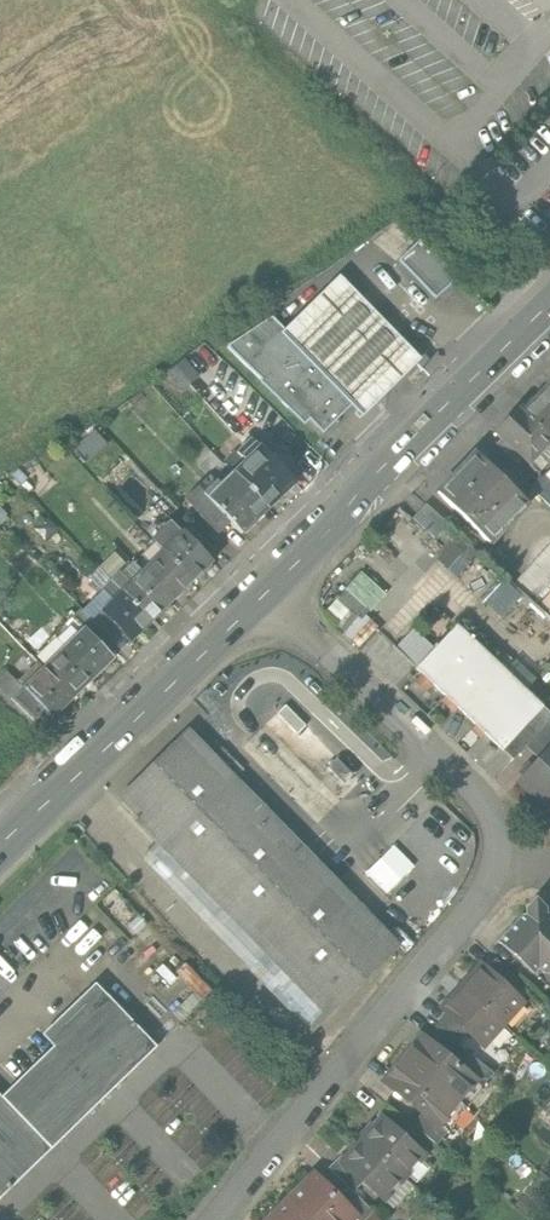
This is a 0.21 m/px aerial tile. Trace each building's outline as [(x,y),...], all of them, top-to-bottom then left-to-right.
[(399,262),(435,300),(457,278),(419,242),(399,262)] [(350,400),(354,403),(350,406),(362,418),(422,361),(339,277),(283,331),(299,348),(306,341),(358,393),(350,400)] [(350,406),(354,403),(350,400),(358,393),(306,341),(299,348),(283,331),(271,319),(227,347),(261,381),(260,382),(304,425),(309,420),(323,434),(350,406)] [(549,384),(523,412),(549,437),(549,385),(549,384)] [(538,472),(547,461),(540,455),(545,449),(549,443),(549,437),(523,412),(519,409),(495,434),(504,442),(500,447),(515,460),(519,455),(538,472)] [(235,475),(268,509),(295,483),(257,445),(243,459),(247,463),(235,475)] [(438,493),(490,544),(528,505),(475,454),(438,493)] [(232,523),(243,534),(268,509),(235,475),(223,487),(219,483),(205,496),(232,523)] [(540,475),(529,487),(549,506),(549,476),(540,475)] [(220,535),(232,523),(205,496),(193,507),(220,535)] [(447,525),(426,505),(412,519),(434,539),(447,525)] [(164,553),(192,583),(215,561),(185,532),(184,533),(174,523),(154,542),(164,553)] [(513,583),(533,601),(549,582),(549,542),(513,583)] [(192,583),(164,553),(144,573),(172,603),(192,583)] [(144,573),(134,564),(114,584),(123,594),(152,624),(172,603),(144,573)] [(346,590),(336,600),(356,619),(366,608),(346,590)] [(125,637),(132,644),(152,624),(123,594),(102,614),(105,617),(125,637)] [(84,631),(85,631),(108,654),(116,645),(97,625),(83,611),(73,620),(84,631)] [(105,617),(97,625),(116,645),(125,637),(105,617)] [(484,732),(504,750),(543,708),(542,706),(547,701),(529,683),(523,689),(504,671),(509,665),(461,621),(437,647),(435,645),(434,647),(435,648),(434,649),(414,630),(403,641),(403,640),(395,649),(416,668),(417,668),(424,675),(417,682),(425,689),(432,682),(447,696),(443,701),(449,707),(453,702),(478,725),(474,730),(480,736),(484,732)] [(65,650),(94,681),(115,661),(108,654),(85,631),(84,631),(65,650)] [(94,681),(65,650),(45,670),(74,701),(94,681)] [(47,714),(54,722),(74,701),(45,670),(24,691),(47,714)] [(13,702),(24,691),(8,675),(0,683),(0,690),(13,702)] [(47,714),(24,691),(13,702),(36,724),(47,714)] [(543,708),(504,750),(514,760),(526,747),(549,721),(549,714),(543,708)] [(526,747),(540,760),(549,750),(549,721),(526,747)] [(122,803),(325,1009),(396,940),(224,766),(231,759),(220,749),(213,755),(192,734),(122,803)] [(549,810),(549,750),(540,760),(523,778),(536,790),(532,794),(549,810)] [(391,893),(421,864),(400,842),(369,871),(391,893)] [(545,973),(549,973),(549,915),(547,915),(546,909),(547,909),(547,907),(540,902),(532,902),(527,908),(527,916),(522,916),(499,941),(535,974),(540,969),(545,973)] [(486,969),(507,988),(517,977),(496,958),(486,969)] [(463,987),(503,1023),(523,1002),(507,988),(486,969),(482,965),(463,987)] [(0,1199),(157,1047),(97,985),(43,1038),(52,1048),(2,1096),(0,1095),(0,1199)] [(469,1031),(484,1045),(503,1023),(463,987),(443,1009),(447,1012),(469,1031)] [(458,1044),(469,1031),(447,1012),(435,1026),(458,1044)] [(422,1113),(439,1127),(440,1126),(441,1126),(478,1082),(477,1082),(478,1080),(458,1064),(427,1038),(418,1049),(414,1045),(391,1072),(395,1076),(388,1085),(422,1113)] [(458,1064),(478,1080),(477,1082),(478,1082),(483,1087),(494,1073),(468,1052),(458,1064)] [(383,1119),(403,1137),(413,1125),(386,1103),(376,1115),(382,1120),(383,1119)] [(422,1113),(413,1125),(437,1144),(447,1132),(441,1126),(440,1126),(439,1127),(422,1113)] [(364,1141),(403,1176),(422,1154),(403,1137),(383,1119),(382,1120),(364,1141)] [(364,1180),(383,1198),(403,1176),(364,1141),(345,1161),(344,1162),(364,1180)] [(353,1191),(364,1180),(344,1162),(345,1161),(340,1156),(329,1167),(350,1188),(353,1191)] [(309,1219),(352,1219),(355,1217),(357,1215),(339,1198),(315,1174),(289,1200),(309,1219)] [(357,1215),(355,1217),(359,1219),(366,1219),(374,1212),(353,1191),(350,1188),(339,1198),(357,1215)] [(289,1200),(269,1219),(309,1219),(289,1200)]
